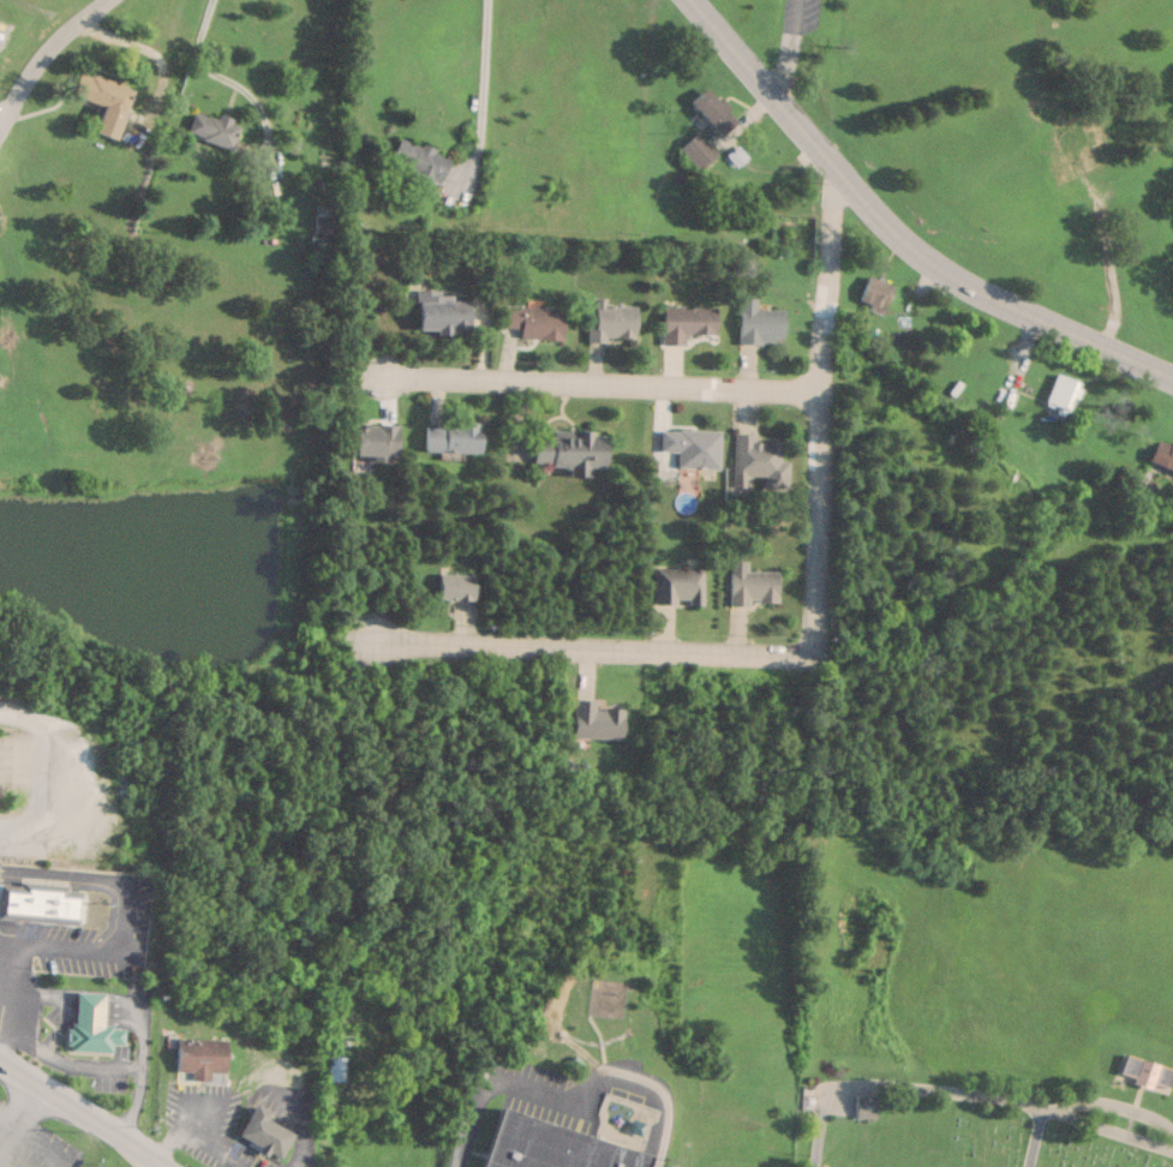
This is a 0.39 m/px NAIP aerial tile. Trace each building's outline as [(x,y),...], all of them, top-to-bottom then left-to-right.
[(78,72),(70,94),(102,107),(94,130),(113,138),(131,91),(122,88),(124,84),(90,71),(88,76),(78,72)] [(717,136),(736,123),(711,87),(692,101),(717,136)] [(192,111),(185,134),(231,148),(237,124),(192,111)] [(718,153),(698,133),(681,150),(700,170),(718,153)] [(408,181),(432,191),(445,157),(397,137),(387,161),(412,171),(408,181)] [(881,311),(892,285),(868,275),(857,300),(881,311)] [(466,333),(466,300),(449,300),(449,292),(415,292),(415,333),(466,333)] [(603,305),(603,298),(589,298),(589,341),(632,341),(633,305),(603,305)] [(737,298),(737,342),(779,342),(779,309),(753,309),(753,298),(737,298)] [(662,345),(684,345),(684,334),(711,334),(711,306),(662,306),(662,345)] [(503,328),(519,329),(519,339),(560,339),(560,307),(503,307),(503,328)] [(1045,402),(1070,411),(1080,383),(1056,374),(1045,402)] [(424,453),(479,453),(479,423),(424,423),(424,453)] [(395,460),(395,426),(352,426),(352,460),(395,460)] [(659,452),(676,452),(676,468),(716,468),(717,431),(659,430),(659,452)] [(601,469),(602,432),(550,431),(549,438),(532,438),(531,465),(566,465),(566,477),(588,477),(588,469),(601,469)] [(786,461),(778,461),(779,442),(753,441),(753,434),(732,433),(730,487),(746,487),(746,477),(762,477),(761,490),(784,491),(786,461)] [(1148,461),(1172,470),(1172,443),(1157,437),(1148,461)] [(775,572),(746,572),(746,561),(728,561),(728,605),(775,605),(775,572)] [(700,606),(701,568),(654,568),(653,605),(700,606)] [(472,574),(437,574),(436,600),(472,600),(472,574)] [(595,708),(595,701),(574,700),(573,738),(622,740),(623,709),(595,708)] [(79,922),(82,893),(64,892),(65,885),(22,882),(20,887),(0,885),(0,916),(79,922)] [(102,1027),(102,994),(71,993),(71,1052),(111,1053),(111,1045),(122,1045),(123,1027),(102,1027)] [(325,1081),(354,1081),(354,1024),(325,1024),(325,1081)] [(1172,1068),(1125,1053),(1117,1078),(1165,1093),(1172,1068)] [(854,1095),(854,1118),(874,1118),(874,1095),(854,1095)] [(268,1111),(252,1103),(235,1137),(277,1158),(290,1132),(264,1119),(268,1111)] [(494,1110),(480,1166),(645,1166),(649,1149),(494,1110)]
